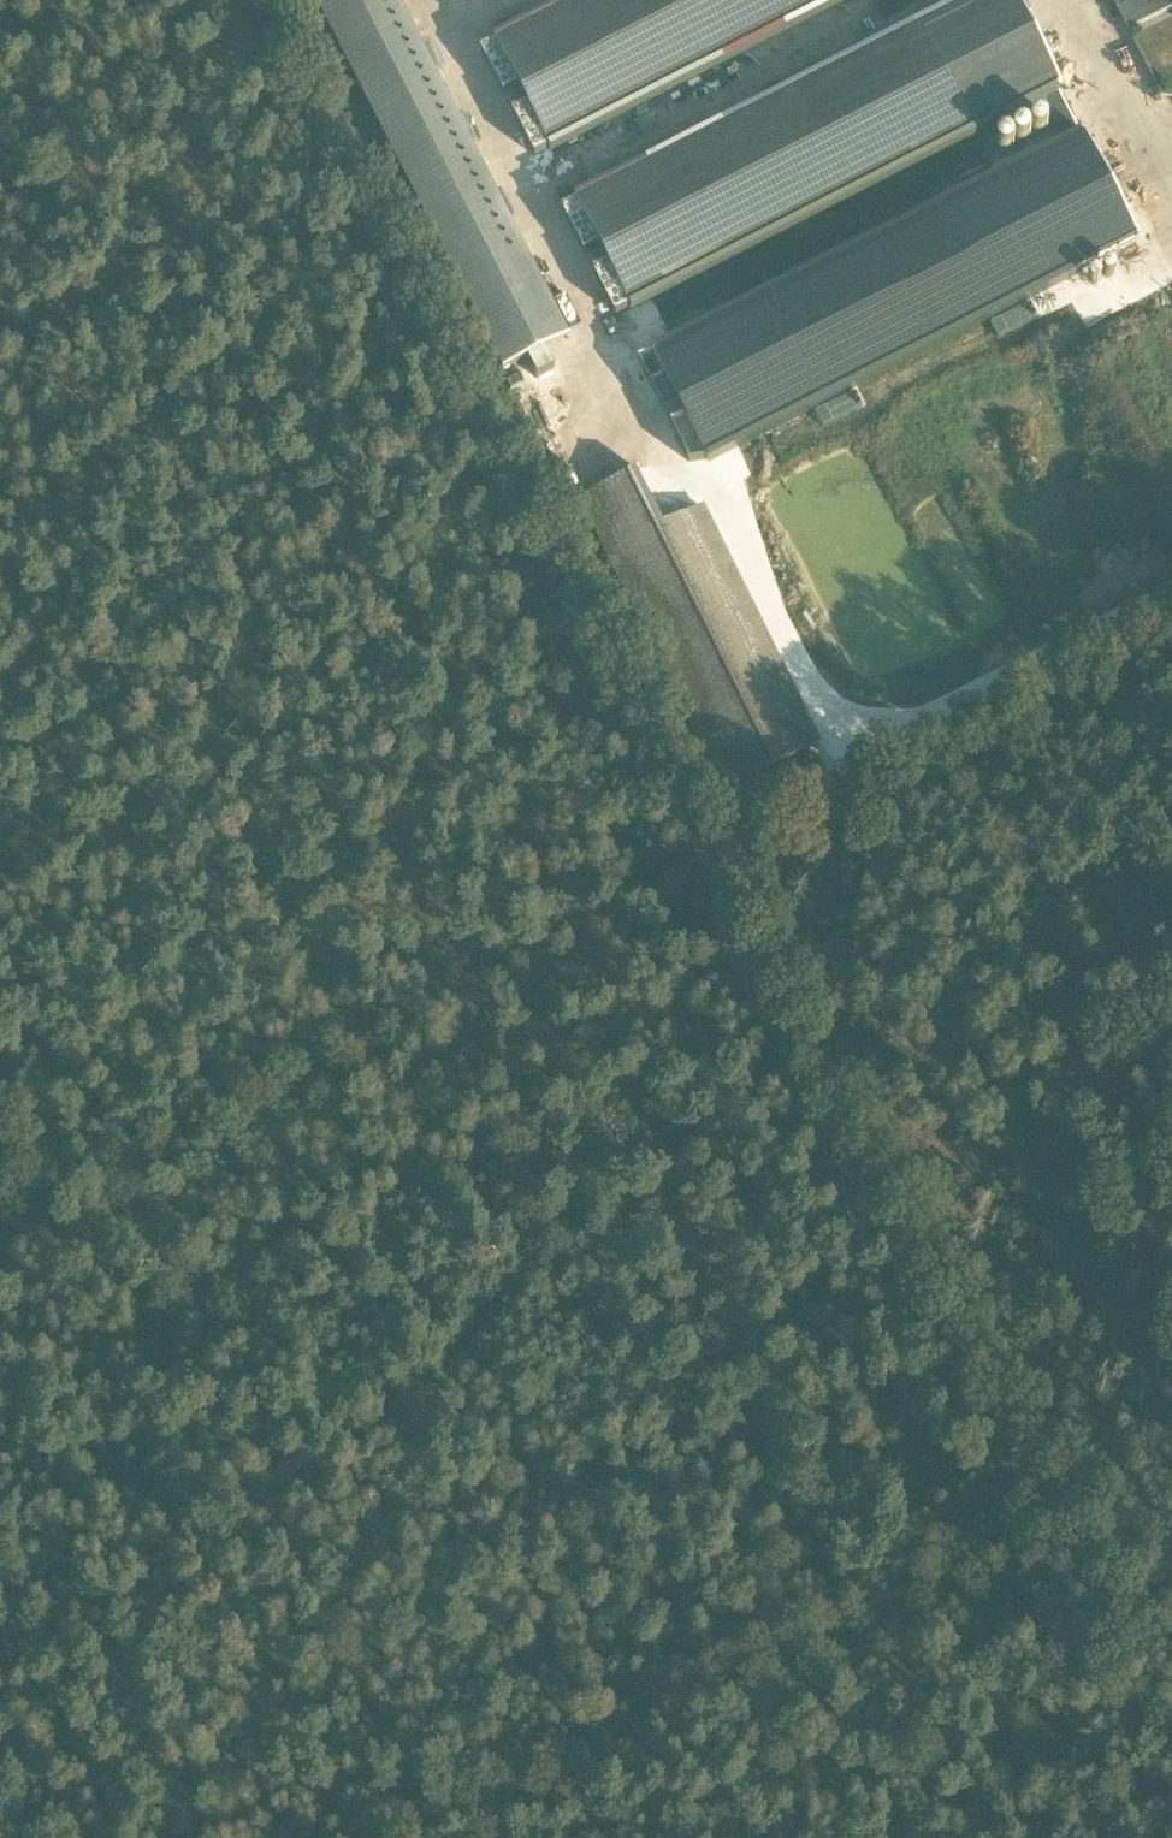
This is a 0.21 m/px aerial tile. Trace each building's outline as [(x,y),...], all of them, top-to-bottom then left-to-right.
[(493,366),(557,334),(392,0),(311,0),(493,366)] [(491,37),(543,143),(831,0),(566,0),(491,37)] [(570,197),(622,302),(1055,87),(1012,0),(967,0),(570,197)] [(1169,13),(1171,12),(1171,0),(1163,0),(1169,13)] [(1085,128),(654,348),(711,460),(712,463),(910,361),(1143,242),(1085,128)] [(721,791),(821,742),(705,503),(665,527),(633,471),(578,498),(721,791)]
